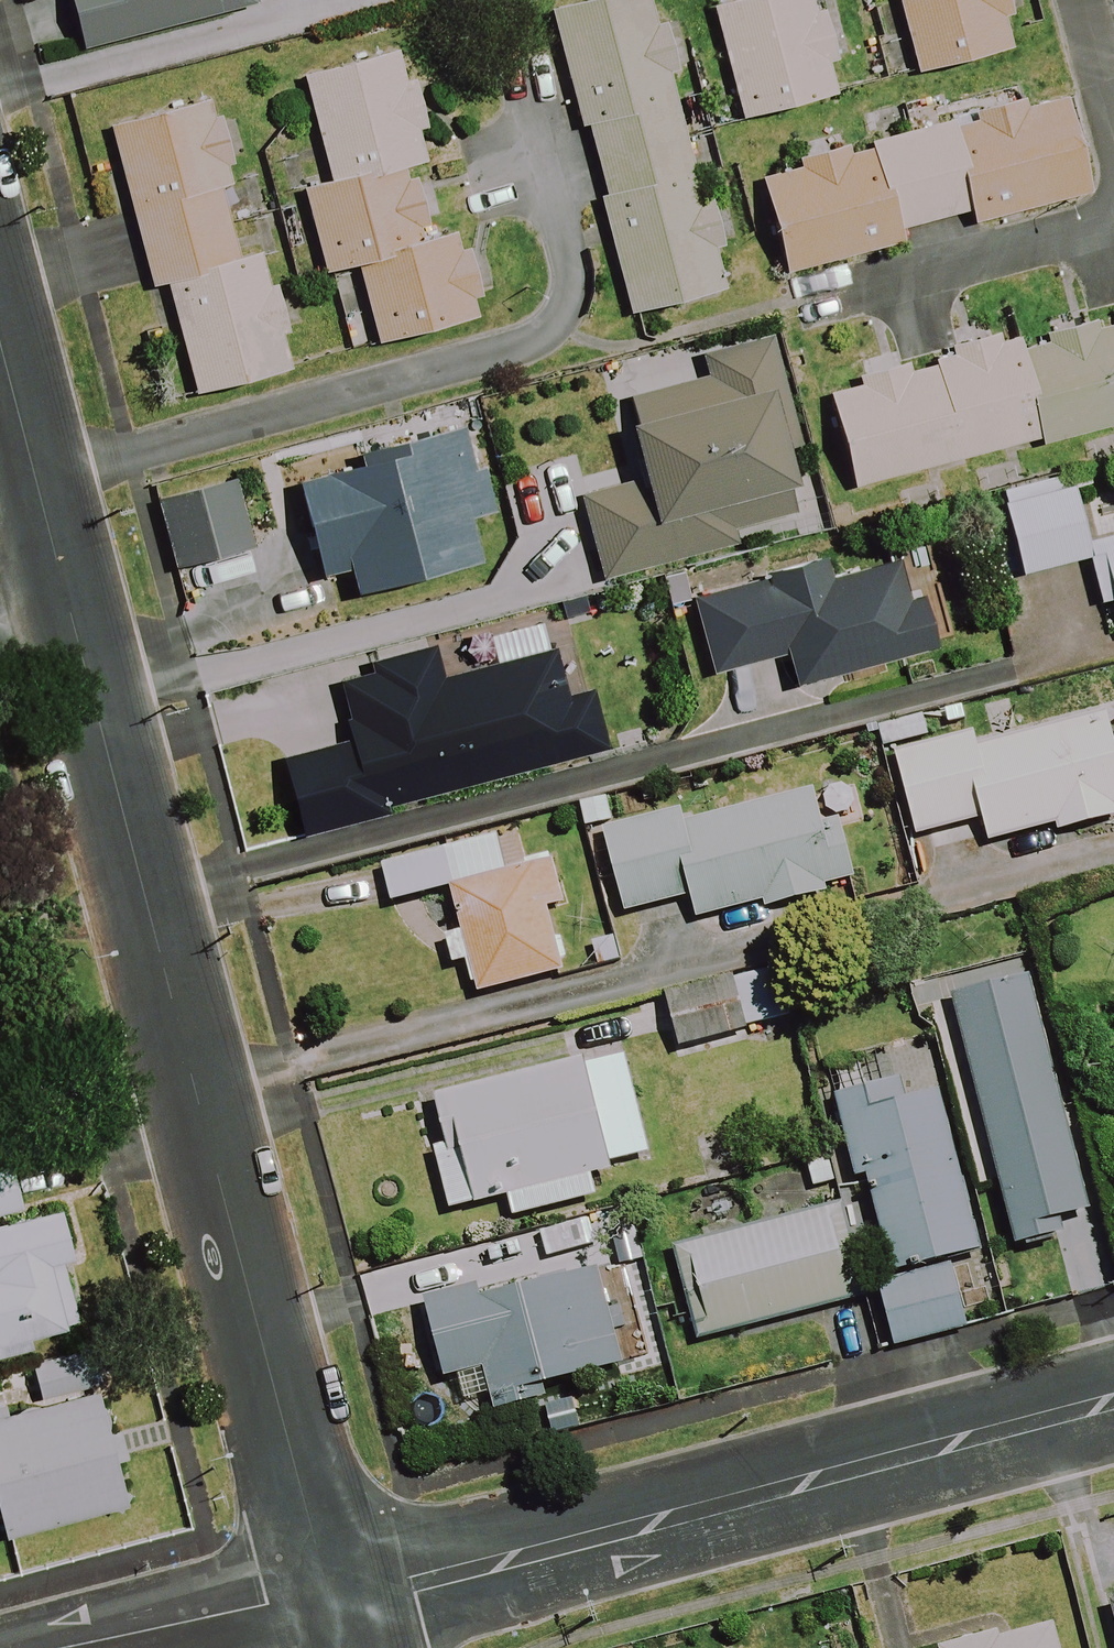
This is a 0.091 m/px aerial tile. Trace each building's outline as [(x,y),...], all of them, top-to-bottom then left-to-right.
[(80,50),(254,8),(252,0),(68,0),(80,50)] [(719,293),(706,239),(717,236),(708,199),(696,202),(663,66),(678,62),(669,25),(655,28),(648,0),(608,0),(553,14),(627,316),(719,293)] [(819,0),(751,0),(712,10),(740,121),(843,95),(819,0)] [(998,0),(896,0),(914,75),(1011,52),(998,0)] [(414,160),(419,159),(413,132),(426,129),(414,78),(403,81),(398,58),(304,80),(328,180),(414,160)] [(973,215),(976,224),(1085,196),(1060,99),(951,126),(973,215)] [(219,190),(232,186),(211,105),(110,131),(131,212),(150,289),(164,285),(239,266),(237,260),(219,190)] [(869,147),(891,236),(973,215),(951,126),(869,147)] [(891,236),(869,147),(758,175),(783,273),(894,245),(891,236)] [(353,270),(435,251),(414,160),(328,180),(300,186),(322,278),(353,270)] [(435,251),(353,270),(361,304),(336,310),(347,357),(477,327),(469,291),(479,289),(470,251),(457,254),(455,246),(435,251)] [(239,266),(164,285),(193,397),(292,372),(263,260),(239,266)] [(1046,446),(1113,428),(1113,324),(1053,341),(1058,360),(1026,369),(1045,439),(1046,446)] [(1045,439),(1026,369),(1016,333),(824,384),(853,491),(1032,442),(1045,439)] [(797,489),(764,342),(701,356),(706,379),(624,397),(643,482),(580,496),(599,579),(735,549),(726,505),(797,489)] [(485,516),(464,430),(294,472),(321,579),(346,572),(352,595),(477,564),(466,520),(485,516)] [(1084,471),(998,494),(1020,577),(1085,560),(1097,605),(1111,601),(1113,612),(1113,536),(1085,544),(1070,490),(1088,485),(1084,471)] [(250,550),(233,480),(155,499),(173,569),(250,550)] [(839,576),(835,559),(690,598),(712,679),(784,660),(793,694),(935,656),(920,600),(906,604),(894,561),(839,576)] [(563,703),(550,653),(440,682),(432,649),(371,665),(373,674),(336,683),(351,738),(279,758),(299,835),(603,754),(588,696),(563,703)] [(917,714),(870,726),(878,755),(925,743),(917,714)] [(975,749),(973,738),(893,756),(912,838),(979,822),(985,845),(1054,828),(1055,835),(1113,821),(1113,716),(975,749)] [(854,888),(828,789),(684,827),(681,816),(601,837),(623,918),(688,901),(695,929),(854,888)] [(505,875),(496,838),(379,868),(389,907),(450,892),(477,997),(563,975),(546,911),(562,906),(551,863),(505,875)] [(780,1022),(766,973),(664,1003),(679,1052),(780,1022)] [(1088,1230),(1024,980),(950,999),(1014,1249),(1088,1230)] [(646,1160),(621,1055),(432,1100),(444,1149),(431,1152),(446,1214),(503,1200),(508,1221),(593,1201),(586,1175),(646,1160)] [(975,1253),(928,1072),(832,1097),(854,1181),(864,1178),(889,1276),(975,1253)] [(8,1166),(0,1168),(0,1347),(75,1328),(60,1265),(71,1263),(58,1211),(22,1220),(8,1166)] [(857,1299),(833,1211),(673,1255),(697,1343),(857,1299)] [(619,1369),(597,1272),(525,1288),(523,1279),(424,1302),(443,1381),(482,1372),(491,1413),(529,1404),(526,1390),(619,1369)] [(960,1329),(947,1276),(874,1294),(887,1347),(960,1329)] [(0,1404),(0,1523),(4,1539),(127,1506),(86,1351),(29,1366),(36,1394),(0,1404)] [(966,1647),(1056,1647),(1051,1626),(966,1647)]
